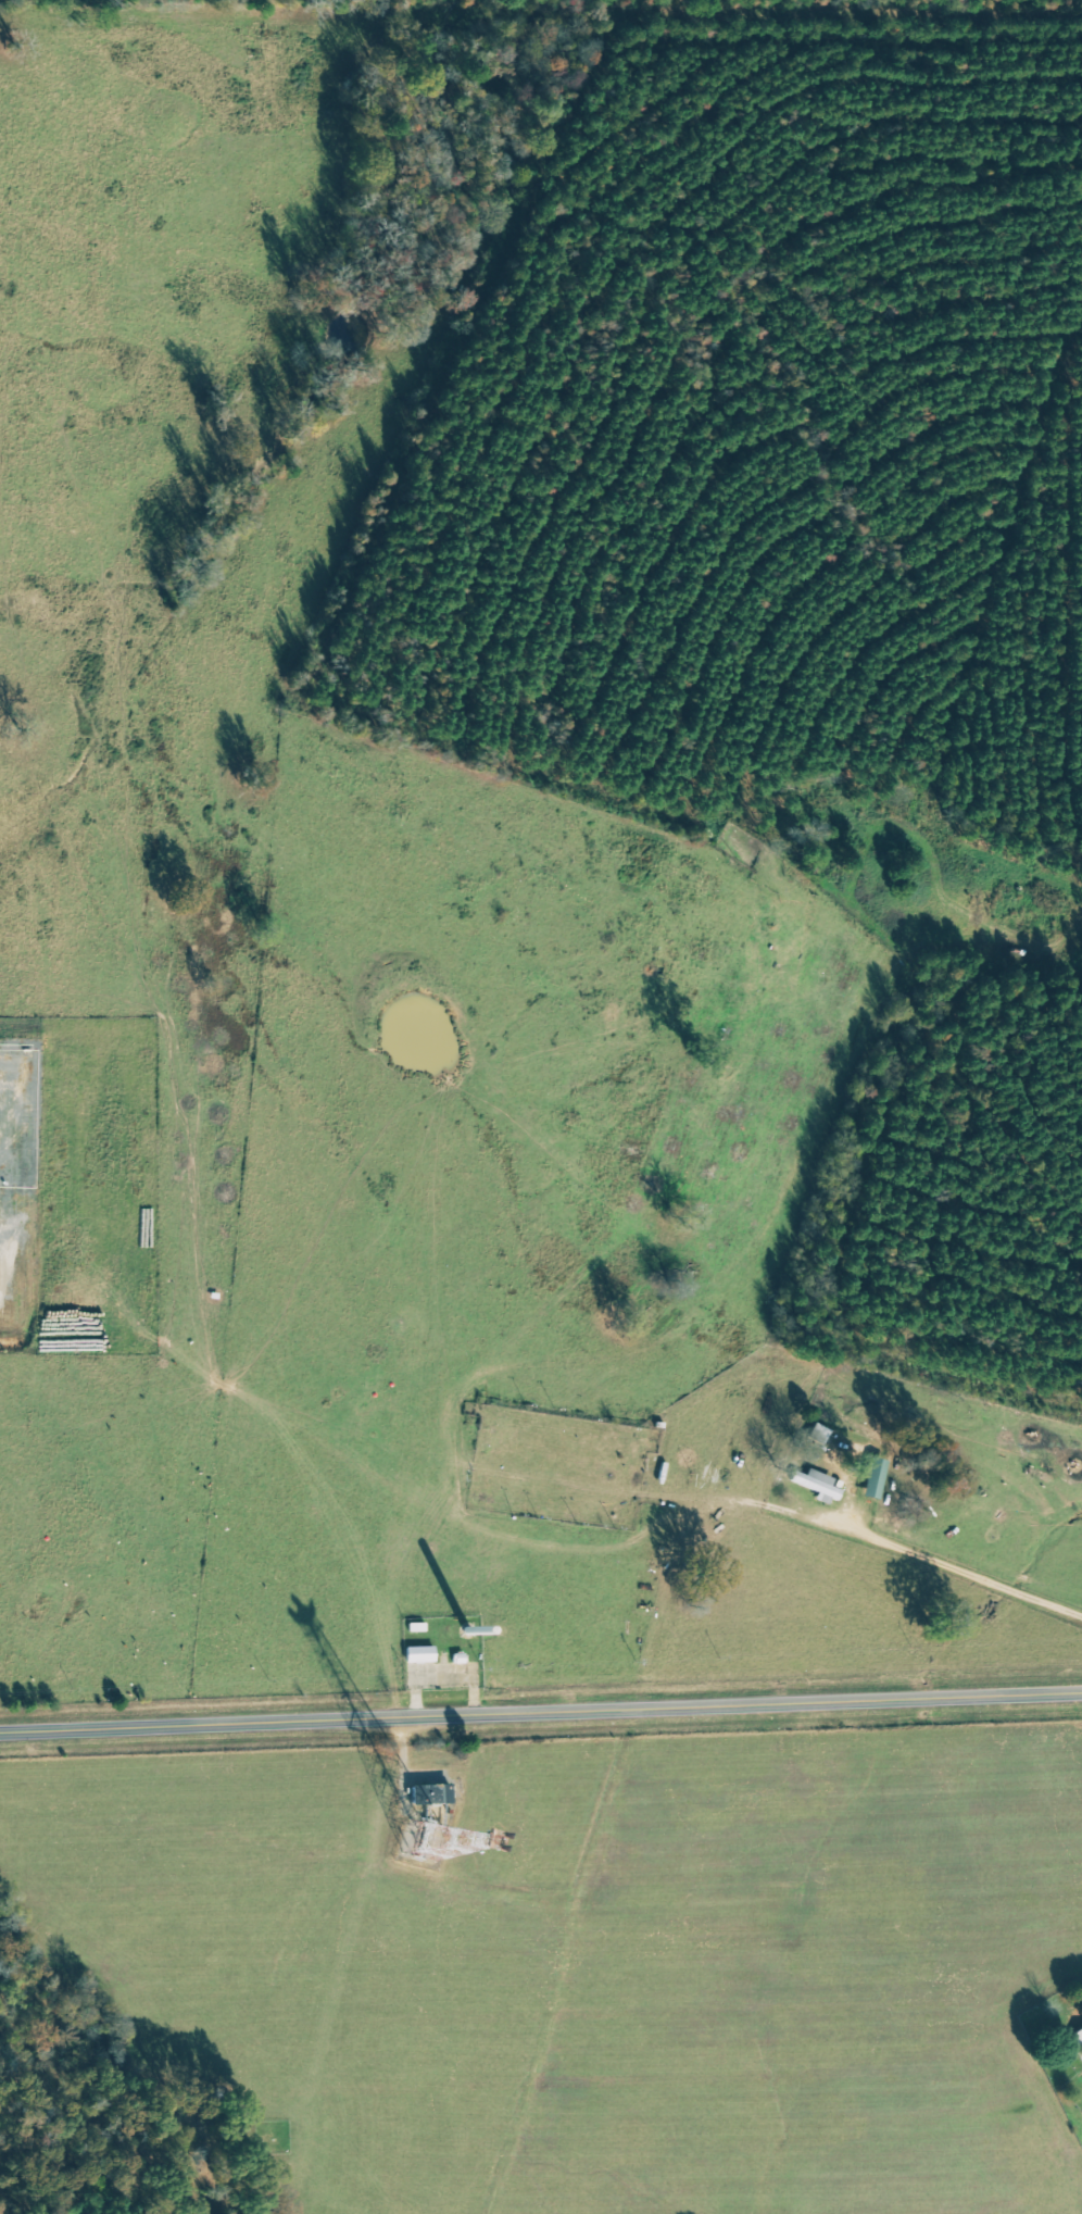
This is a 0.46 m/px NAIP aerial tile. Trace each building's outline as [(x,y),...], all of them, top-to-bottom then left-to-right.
[(791,1482),(838,1501),(841,1492),(831,1487),(834,1480),(809,1469),(806,1476),(795,1471),(791,1482)] [(873,1502),(857,1498),(865,1471),(881,1475),(873,1502)] [(410,1631),(410,1622),(426,1622),(426,1631),(410,1631)] [(406,1659),(405,1647),(435,1646),(436,1658),(406,1659)] [(414,1786),(454,1781),(455,1799),(415,1803),(414,1786)] [(1070,2036),(1081,2053),(1081,2027),(1070,2036)]
